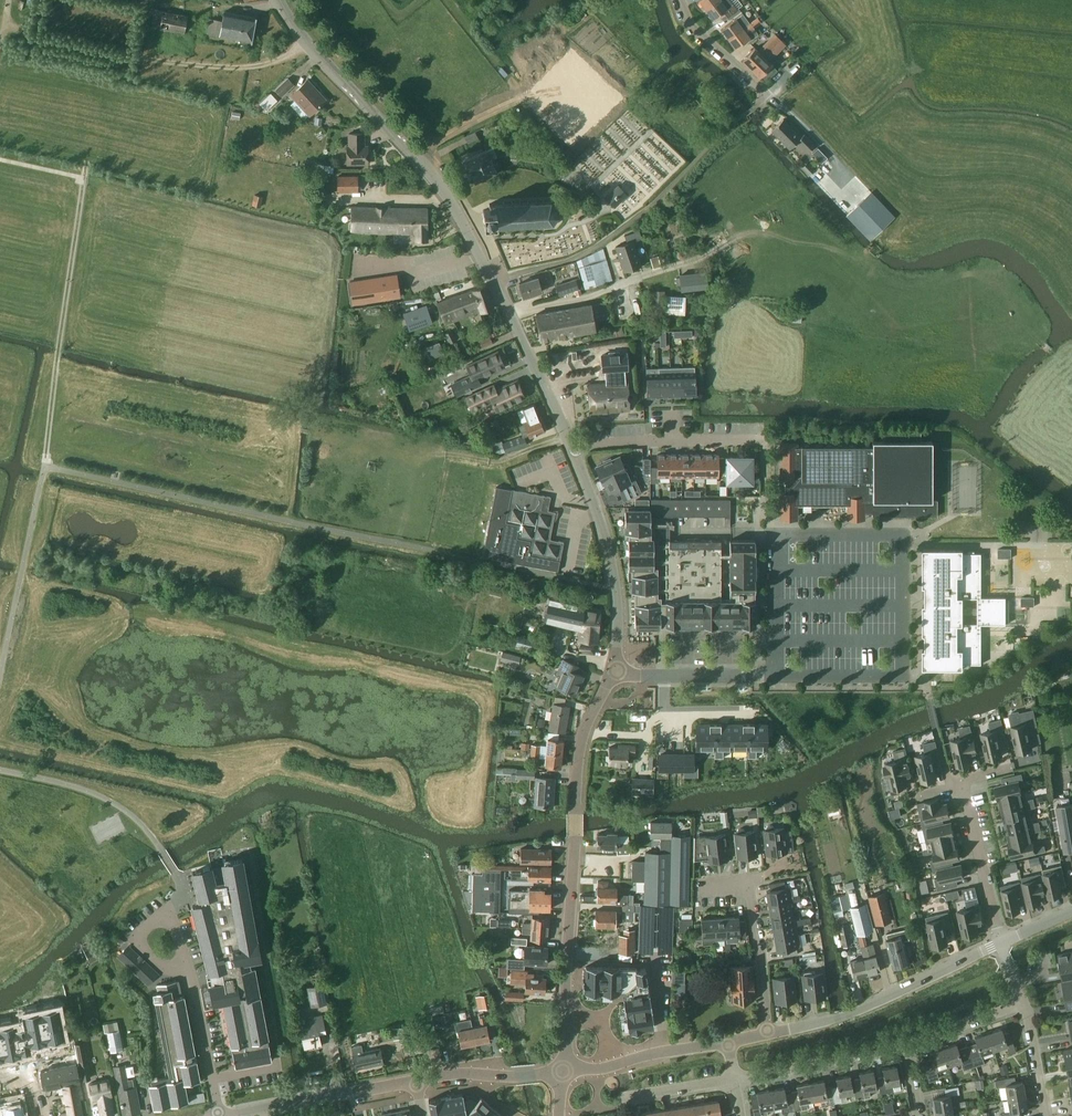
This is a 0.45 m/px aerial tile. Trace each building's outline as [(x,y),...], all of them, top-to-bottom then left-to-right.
[(706,9),(718,0),(699,0),(706,9)] [(706,9),(713,19),(719,14),(723,19),(736,9),(730,0),(718,0),(706,9)] [(163,12),(154,10),(151,27),(159,28),(159,29),(167,31),(177,33),(184,34),(184,33),(185,27),(187,17),(187,15),(163,11),(163,12)] [(219,36),(251,42),(256,18),(224,12),(219,36)] [(742,13),(721,29),(728,39),(742,28),(747,24),(749,22),(742,13)] [(742,28),(728,39),(735,49),(750,38),(751,40),(757,35),(757,33),(754,28),(761,22),(757,17),(753,20),(749,22),(747,24),(743,28),(742,28)] [(186,27),(184,33),(184,34),(191,35),(190,40),(200,42),(203,29),(193,26),(193,29),(186,27)] [(742,60),(750,68),(779,39),(774,34),(758,50),(755,47),(742,60)] [(117,46),(127,48),(129,40),(119,38),(117,46)] [(779,39),(750,68),(759,77),(775,61),(776,60),(776,58),(776,56),(774,54),(784,44),(779,39)] [(281,97),(295,85),(287,77),(274,89),(281,97)] [(309,115),(326,99),(308,80),(291,95),(309,115)] [(271,105),(265,98),(259,104),(264,109),(266,111),(271,105)] [(314,125),(321,126),(322,118),(315,117),(314,125)] [(771,131),(789,149),(797,142),(807,153),(815,146),(804,134),(801,137),(783,119),(771,131)] [(656,187),(683,158),(652,130),(625,158),(641,173),(656,187)] [(467,143),(478,138),(475,132),(464,137),(467,143)] [(363,134),(348,134),(349,147),(346,147),(346,164),(367,164),(367,147),(363,147),(363,134)] [(828,157),(818,147),(812,152),(822,162),(828,157)] [(493,148),(487,150),(466,159),(475,182),(496,172),(491,159),(497,157),(493,148)] [(808,162),(802,168),(806,172),(809,175),(810,175),(815,170),(808,162)] [(336,177),(337,192),(357,192),(357,177),(336,177)] [(614,206),(626,195),(618,186),(606,197),(614,206)] [(847,215),(846,216),(870,240),(895,216),(871,191),(846,215),(847,215)] [(255,195),(252,205),(261,207),(263,196),(255,195)] [(483,211),(483,214),(484,223),(491,223),(491,227),(552,224),(557,217),(557,208),(550,202),(490,206),(490,210),(483,210),(483,211)] [(350,232),(389,233),(390,221),(398,221),(398,215),(390,214),(390,207),(351,206),(350,232)] [(390,221),(389,233),(414,234),(414,240),(427,241),(428,208),(390,207),(390,214),(398,215),(398,221),(390,221)] [(640,230),(627,235),(625,235),(628,243),(616,247),(624,271),(642,266),(633,241),(642,238),(640,230)] [(658,256),(650,258),(653,268),(653,269),(661,266),(658,256)] [(585,289),(613,281),(606,260),(579,267),(585,289)] [(676,289),(702,288),(701,272),(675,273),(676,289)] [(547,281),(545,273),(536,276),(536,278),(519,283),(523,297),(542,292),(539,284),(547,281)] [(349,283),(352,304),(400,296),(397,275),(349,283)] [(575,280),(556,286),(559,294),(578,288),(575,280)] [(445,324),(493,307),(486,285),(472,290),(437,302),(445,324)] [(653,291),(652,314),(664,314),(665,291),(653,291)] [(389,305),(393,311),(400,307),(397,301),(389,305)] [(595,331),(594,321),(609,318),(607,302),(591,305),(591,304),(551,311),(556,338),(595,331)] [(426,306),(411,311),(403,314),(409,331),(433,323),(426,306)] [(793,308),(792,322),(801,323),(802,309),(793,308)] [(556,338),(551,311),(535,314),(540,341),(556,338)] [(457,340),(452,330),(444,334),(449,344),(457,340)] [(481,347),(492,342),(490,336),(479,341),(481,347)] [(439,342),(425,348),(430,360),(444,354),(439,342)] [(451,383),(456,395),(457,396),(481,385),(478,379),(505,367),(498,351),(466,365),(470,375),(454,382),(451,383)] [(618,369),(619,376),(624,376),(624,369),(627,369),(626,357),(597,358),(598,370),(618,369)] [(425,374),(435,373),(435,366),(424,367),(425,374)] [(671,396),(684,396),(682,367),(670,368),(671,396)] [(684,396),(696,396),(695,367),(682,367),(684,396)] [(658,368),(658,374),(659,397),(671,396),(670,368),(658,368)] [(659,397),(658,374),(646,374),(647,397),(659,397)] [(466,397),(469,405),(472,411),(492,402),(495,410),(525,397),(517,380),(496,390),(493,384),(466,397)] [(630,411),(628,382),(587,385),(589,413),(630,411)] [(523,422),(518,425),(523,436),(523,437),(524,437),(529,435),(529,437),(544,430),(545,430),(546,429),(543,421),(541,422),(540,418),(534,404),(522,409),(527,420),(527,421),(523,422)] [(884,441),(872,441),(872,446),(801,446),(801,447),(797,447),(797,443),(780,443),(780,480),(785,480),(785,493),(780,493),(780,516),(797,516),(797,504),(810,504),(847,504),(847,513),(848,513),(848,516),(864,516),(864,513),(868,513),(872,513),(872,516),(937,516),(937,500),(932,500),(932,441),(920,441),(920,432),(884,432),(884,441)] [(523,436),(503,443),(505,451),(505,452),(527,445),(527,444),(524,437),(523,437),(523,436)] [(670,477),(669,454),(657,454),(657,468),(650,468),(650,473),(650,482),(657,482),(657,477),(667,477),(670,477)] [(682,477),(682,454),(669,454),(670,477),(680,477),(682,477)] [(694,477),(693,454),(682,454),(682,477),(692,477),(694,477)] [(705,477),(705,454),(693,454),(694,477),(705,477)] [(725,472),(725,458),(718,458),(718,454),(705,454),(705,477),(718,477),(718,472),(725,472)] [(596,467),(601,480),(630,467),(627,463),(623,464),(620,456),(611,460),(610,458),(603,461),(604,464),(596,467)] [(727,458),(727,482),(752,482),(752,458),(727,458)] [(630,467),(601,480),(604,487),(606,486),(609,491),(622,485),(628,499),(641,493),(630,467)] [(538,495),(511,489),(496,486),(483,557),(558,571),(563,542),(549,539),(554,517),(555,512),(547,511),(550,497),(538,495)] [(635,627),(641,628),(660,628),(660,624),(663,624),(665,624),(665,626),(755,626),(755,601),(754,601),(754,597),(754,592),(755,592),(755,540),(729,540),(730,601),(733,601),(733,605),(721,605),(721,541),(665,541),(665,603),(660,603),(660,597),(657,597),(657,568),(653,568),(653,539),(650,539),(650,517),(724,517),(724,526),(730,526),(730,517),(730,500),(650,500),(650,509),(625,509),(625,533),(628,533),(628,581),(632,581),(631,592),(635,592),(635,597),(631,597),(631,598),(635,598),(635,627)] [(969,553),(963,553),(963,549),(931,549),(929,549),(923,549),(923,587),(925,587),(925,596),(925,605),(923,605),(923,633),(923,634),(924,635),(925,635),(925,636),(925,643),(925,649),(923,649),(923,669),(938,669),(941,669),(963,669),(963,664),(981,664),(982,624),(1006,624),(1006,622),(1006,609),(1006,599),(1006,597),(982,597),(982,593),(982,585),(982,553),(974,553),(974,551),(969,551),(969,553)] [(998,549),(998,558),(1011,558),(1011,549),(998,549)] [(1033,597),(1020,597),(1019,606),(1033,606),(1033,597)] [(544,620),(579,629),(584,606),(549,598),(544,620)] [(584,606),(579,629),(578,640),(597,642),(600,610),(584,606)] [(515,646),(531,650),(534,641),(518,636),(515,646)] [(581,652),(594,653),(595,645),(582,643),(581,652)] [(511,654),(508,662),(509,663),(517,665),(520,656),(512,654),(511,654)] [(574,695),(583,676),(574,672),(577,666),(562,659),(556,673),(561,675),(556,687),(574,695)] [(562,705),(563,698),(552,695),(550,702),(562,705)] [(553,704),(548,729),(565,732),(569,707),(553,704)] [(1039,734),(1033,710),(1019,713),(1018,711),(1011,713),(1009,716),(1012,727),(1011,727),(1017,753),(1032,749),(1029,736),(1039,734)] [(545,727),(546,719),(538,718),(537,725),(545,727)] [(644,719),(644,733),(656,733),(656,719),(644,719)] [(1006,741),(1001,720),(989,722),(991,732),(982,734),(987,760),(1002,756),(999,743),(1006,741)] [(714,723),(698,723),(698,749),(714,749),(714,723)] [(732,723),(714,723),(714,749),(714,758),(732,758),(732,749),(732,723)] [(748,723),(732,723),(732,749),(749,749),(748,723)] [(766,723),(748,723),(749,749),(749,758),(766,758),(766,723)] [(951,741),(957,767),(972,763),(970,756),(977,754),(972,731),(960,734),(961,739),(951,741)] [(562,753),(563,740),(547,738),(546,746),(531,744),(530,750),(540,751),(562,753)] [(935,741),(923,744),(926,754),(916,757),(922,782),(937,779),(933,766),(941,764),(935,741)] [(634,745),(617,744),(617,747),(609,746),(608,764),(627,765),(627,753),(634,754),(634,745)] [(887,766),(884,766),(887,777),(889,777),(892,789),(907,786),(905,778),(912,777),(911,771),(905,748),(893,751),(896,761),(886,764),(887,766)] [(540,751),(530,750),(530,757),(545,758),(545,766),(560,767),(562,753),(540,751)] [(669,755),(661,755),(660,770),(669,770),(669,755)] [(677,755),(669,755),(669,770),(677,770),(677,755)] [(510,781),(516,781),(516,778),(534,780),(535,770),(516,769),(497,768),(496,777),(503,777),(503,775),(511,775),(510,781)] [(1020,786),(1024,785),(1021,774),(1002,778),(1003,785),(995,787),(998,799),(1000,799),(999,799),(1026,792),(1021,793),(1020,786)] [(554,779),(551,779),(536,778),(534,807),(552,808),(553,797),(554,779)] [(636,778),(636,794),(650,795),(651,778),(636,778)] [(1027,800),(1026,792),(999,799),(1000,799),(1002,810),(1034,803),(1033,799),(1027,800)] [(836,796),(824,799),(827,812),(839,810),(836,796)] [(918,804),(922,823),(950,816),(947,804),(939,806),(938,799),(918,804)] [(902,800),(895,802),(897,809),(904,807),(902,800)] [(1031,816),(1029,808),(1035,807),(1034,803),(1002,810),(1005,822),(1031,816)] [(1065,851),(1071,849),(1071,803),(1057,806),(1065,851)] [(511,807),(510,814),(521,815),(521,811),(518,810),(518,807),(511,807)] [(950,816),(922,823),(926,841),(954,835),(951,823),(944,824),(942,818),(950,816)] [(1005,822),(1007,834),(1039,826),(1038,821),(1033,823),(1031,816),(1005,822)] [(670,835),(670,823),(651,822),(650,838),(661,838),(661,853),(645,852),(645,861),(632,861),(632,880),(645,881),(644,903),(688,904),(690,835),(670,835)] [(765,830),(763,830),(766,855),(794,852),(792,837),(785,838),(784,828),(774,829),(773,827),(772,825),(769,825),(767,826),(766,828),(765,830)] [(1009,845),(1032,840),(1032,839),(1031,840),(1029,833),(1040,830),(1039,826),(1007,834),(1010,845),(1009,845)] [(734,834),(737,858),(757,856),(755,831),(745,832),(744,830),(743,829),(740,828),(738,829),(737,831),(736,833),(734,834)] [(597,834),(597,848),(616,848),(616,843),(616,833),(607,833),(607,834),(597,834)] [(694,837),(694,860),(707,858),(708,862),(728,859),(725,835),(706,837),(706,836),(694,837)] [(954,835),(926,841),(928,849),(924,850),(924,854),(925,854),(933,852),(957,846),(955,846),(953,836),(954,835)] [(1009,845),(1012,858),(1034,852),(1034,853),(1045,850),(1044,845),(1034,848),(1032,840),(1009,845)] [(616,843),(616,848),(617,854),(629,854),(629,842),(616,843)] [(959,859),(957,846),(933,852),(935,859),(931,860),(933,871),(938,870),(961,865),(953,866),(952,860),(959,859)] [(520,863),(533,863),(551,864),(551,849),(520,849),(520,863)] [(202,903),(192,905),(204,949),(207,961),(209,972),(210,971),(213,984),(210,985),(210,986),(211,989),(212,994),(214,1002),(223,1001),(223,1002),(223,1003),(231,1047),(232,1047),(232,1050),(235,1066),(272,1059),(269,1043),(268,1040),(254,967),(250,967),(249,960),(260,958),(260,956),(256,957),(255,951),(259,950),(257,940),(253,941),(252,935),(255,934),(253,924),(250,924),(249,918),(252,918),(250,907),(247,908),(246,902),(249,901),(247,889),(246,886),(242,860),(231,861),(224,863),(224,866),(224,868),(211,870),(211,867),(193,872),(200,898),(201,898),(202,903)] [(474,875),(473,910),(499,911),(500,866),(484,865),(483,876),(474,875)] [(961,865),(938,870),(939,878),(935,879),(938,890),(958,885),(956,879),(964,877),(961,865)] [(513,866),(512,882),(550,884),(550,880),(550,867),(513,866)] [(1061,866),(1042,870),(1049,898),(1061,895),(1060,887),(1066,886),(1061,866)] [(1041,874),(1022,878),(1028,906),(1041,903),(1039,895),(1045,894),(1041,874)] [(926,879),(919,880),(921,894),(929,892),(926,879)] [(622,905),(633,905),(633,895),(622,895),(622,893),(616,893),(616,888),(608,887),(608,881),(598,882),(598,887),(597,887),(597,901),(616,902),(616,905),(622,905)] [(766,891),(768,903),(792,899),(791,897),(793,896),(791,887),(785,888),(784,881),(769,884),(770,891),(766,891)] [(1020,882),(1001,886),(1007,914),(1020,911),(1018,904),(1025,902),(1020,882)] [(528,912),(528,909),(532,909),(549,909),(550,890),(512,888),(511,912),(528,912)] [(913,891),(906,892),(907,901),(914,900),(913,891)] [(875,926),(891,921),(884,892),(867,897),(875,926)] [(770,915),(791,912),(790,902),(800,900),(799,895),(793,896),(791,897),(792,899),(768,903),(770,915)] [(978,898),(965,901),(967,909),(958,911),(964,937),(978,934),(976,926),(984,924),(978,898)] [(874,931),(866,903),(849,907),(856,936),(874,931)] [(673,905),(639,904),(638,951),(656,952),(672,952),(673,905)] [(622,912),(615,912),(615,911),(595,910),(595,927),(615,927),(615,922),(623,922),(623,921),(632,921),(632,912),(634,912),(634,905),(633,905),(622,905),(622,912)] [(532,917),(532,909),(528,909),(528,912),(511,912),(506,911),(506,912),(507,912),(507,927),(522,928),(531,929),(532,917)] [(793,920),(791,912),(770,915),(773,927),(796,923),(796,926),(803,924),(802,919),(793,920)] [(926,917),(933,948),(948,944),(945,931),(952,929),(948,912),(926,917)] [(531,929),(548,930),(549,919),(532,917),(531,929)] [(738,917),(725,918),(727,943),(730,943),(739,942),(739,936),(746,936),(745,921),(738,921),(738,917)] [(715,943),(715,940),(714,918),(701,919),(702,923),(695,923),(696,939),(702,938),(703,944),(715,943)] [(730,949),(730,943),(727,943),(725,918),(714,918),(715,940),(724,939),(725,950),(730,949)] [(692,933),(693,919),(679,919),(679,932),(692,933)] [(775,939),(799,935),(799,934),(795,935),(794,926),(796,926),(796,923),(773,927),(775,939)] [(843,947),(851,945),(846,925),(839,926),(843,947)] [(521,933),(531,934),(530,940),(547,941),(548,930),(531,929),(522,928),(521,933)] [(885,940),(892,968),(909,964),(906,956),(909,955),(906,945),(904,946),(903,941),(909,940),(906,928),(885,934),(887,940),(885,940)] [(619,935),(618,954),(635,954),(635,935),(623,935),(619,935)] [(801,946),(799,935),(775,939),(777,951),(781,950),(782,957),(797,954),(796,947),(801,946)] [(91,941),(84,945),(93,961),(100,958),(91,941)] [(860,947),(863,958),(862,958),(867,974),(880,971),(875,955),(873,944),(860,947)] [(118,957),(148,985),(158,974),(143,960),(143,959),(140,956),(139,957),(128,946),(122,953),(118,957)] [(507,958),(506,968),(524,969),(524,963),(546,964),(547,948),(525,946),(524,959),(507,958)] [(1071,979),(1071,951),(1057,954),(1060,970),(1062,981),(1071,979)] [(867,974),(862,958),(850,961),(854,978),(867,974)] [(654,1027),(645,968),(640,968),(639,968),(639,969),(636,969),(636,968),(619,967),(586,966),(585,979),(583,979),(583,990),(585,990),(585,993),(618,994),(618,991),(624,992),(625,997),(623,998),(628,1031),(631,1030),(631,1032),(642,1031),(641,1028),(654,1027)] [(752,966),(729,967),(731,1002),(735,1001),(735,1002),(736,1003),(736,1004),(743,1003),(744,1001),(754,1000),(752,966)] [(673,980),(684,981),(685,969),(673,969),(673,980)] [(524,991),(527,992),(528,993),(531,993),(532,992),(544,993),(545,978),(533,977),(533,974),(526,973),(527,971),(511,970),(510,983),(525,984),(524,991)] [(801,972),(805,1000),(825,997),(822,973),(815,973),(815,971),(801,972)] [(713,975),(709,978),(710,982),(714,984),(717,981),(717,977),(713,975)] [(793,976),(773,978),(776,1003),(796,1001),(793,976)] [(1062,981),(1065,998),(1067,1009),(1071,1008),(1071,979),(1062,981)] [(150,1083),(149,1084),(154,1108),(164,1106),(163,1103),(169,1102),(170,1105),(180,1103),(180,1100),(187,1099),(184,1083),(200,1080),(196,1060),(193,1061),(191,1055),(195,1054),(191,1035),(188,1036),(187,1030),(190,1029),(188,1019),(185,1019),(183,1013),(187,1013),(187,1011),(183,1012),(182,1006),(185,1005),(183,995),(179,996),(176,981),(157,984),(158,991),(153,992),(154,998),(155,1001),(159,1000),(173,1075),(175,1074),(176,1079),(150,1083)] [(323,984),(310,987),(314,1006),(327,1003),(323,984)] [(522,993),(505,992),(505,999),(522,1001),(522,993)] [(480,995),(483,1008),(491,1007),(488,994),(480,995)] [(0,1026),(0,1067),(34,1060),(33,1054),(73,1046),(64,1002),(22,1010),(26,1027),(15,1029),(14,1023),(0,1026)] [(444,1005),(431,1007),(433,1014),(446,1012),(444,1005)] [(321,1046),(318,1033),(325,1031),(322,1014),(309,1017),(310,1026),(300,1028),(305,1049),(321,1046)] [(450,1014),(440,1016),(443,1028),(452,1026),(450,1014)] [(480,1025),(472,1027),(476,1043),(490,1040),(484,1016),(479,1017),(480,1025)] [(591,1038),(599,1023),(589,1018),(581,1033),(591,1038)] [(476,1043),(472,1027),(470,1019),(454,1023),(456,1032),(457,1032),(460,1047),(476,1043)] [(398,1027),(401,1043),(410,1041),(407,1026),(398,1027)] [(1001,1029),(987,1033),(993,1050),(1006,1046),(1009,1054),(1016,1052),(1009,1032),(1003,1034),(1001,1029)] [(123,1050),(119,1030),(106,1032),(110,1052),(123,1050)] [(976,1043),(966,1046),(973,1067),(984,1063),(981,1054),(993,1050),(987,1033),(975,1038),(976,1043)] [(83,1042),(75,1044),(79,1065),(87,1063),(83,1042)] [(363,1052),(361,1044),(351,1046),(355,1068),(383,1062),(380,1048),(363,1052)] [(942,1049),(947,1066),(960,1061),(963,1070),(973,1067),(966,1046),(957,1049),(955,1044),(942,1049)] [(1068,1077),(1071,1076),(1071,1048),(1064,1050),(1068,1077)] [(936,1070),(947,1066),(942,1049),(929,1053),(931,1058),(922,1061),(929,1082),(939,1078),(936,1070)] [(67,1113),(61,1114),(60,1114),(59,1114),(59,1115),(58,1115),(84,1115),(81,1100),(83,1098),(80,1083),(77,1066),(76,1064),(47,1070),(42,1071),(40,1071),(44,1089),(62,1085),(67,1113)] [(118,1092),(120,1091),(124,1114),(136,1112),(133,1097),(136,1096),(132,1079),(128,1080),(125,1064),(113,1067),(118,1092)] [(999,1067),(1002,1075),(1009,1072),(1006,1065),(999,1067)] [(882,1069),(883,1076),(877,1077),(880,1094),(893,1091),(892,1084),(900,1083),(896,1066),(882,1069)] [(859,1073),(860,1078),(854,1080),(857,1099),(870,1097),(869,1091),(877,1090),(873,1070),(859,1073)] [(846,1101),(845,1094),(853,1093),(850,1076),(836,1078),(837,1086),(831,1087),(834,1103),(846,1101)] [(1007,1098),(1025,1095),(1023,1082),(1016,1083),(1015,1077),(995,1080),(996,1087),(1005,1086),(1007,1098)] [(114,1115),(110,1096),(112,1095),(109,1080),(89,1084),(92,1099),(97,1098),(101,1115),(113,1115),(114,1115)] [(822,1105),(828,1104),(834,1103),(831,1087),(825,1088),(824,1080),(810,1083),(813,1100),(821,1099),(822,1105)] [(807,1109),(806,1101),(813,1100),(810,1083),(796,1086),(797,1091),(790,1092),(793,1111),(800,1109),(801,1110),(807,1109)] [(945,1096),(933,1098),(935,1112),(953,1109),(950,1095),(959,1094),(958,1087),(944,1089),(945,1096)] [(782,1113),(789,1111),(793,1111),(790,1092),(785,1093),(784,1088),(771,1090),(774,1107),(781,1106),(782,1113)] [(771,1090),(756,1093),(757,1095),(750,1096),(754,1115),(764,1115),(767,1115),(766,1109),(774,1107),(771,1090)] [(451,1096),(455,1115),(465,1115),(467,1115),(466,1112),(463,1096),(463,1094),(451,1096)] [(463,1096),(466,1112),(469,1111),(474,1115),(484,1115),(492,1107),(481,1097),(478,1100),(472,1095),(463,1096)] [(1025,1095),(1007,1098),(1010,1112),(1001,1114),(1001,1115),(1015,1115),(1014,1112),(1028,1109),(1025,1095)] [(440,1098),(444,1115),(455,1115),(451,1096),(441,1098),(440,1098)] [(428,1100),(429,1101),(431,1115),(444,1115),(440,1098),(441,1098),(428,1100)] [(705,1103),(706,1109),(708,1115),(720,1115),(718,1101),(705,1103)] [(705,1103),(692,1105),(694,1115),(708,1115),(706,1109),(705,1103)] [(679,1107),(680,1115),(694,1115),(692,1105),(679,1107)] [(22,1107),(1,1111),(2,1115),(23,1115),(22,1107)] [(484,1115),(502,1115),(492,1107),(484,1115)] [(679,1107),(666,1109),(667,1115),(680,1115),(679,1107)]
